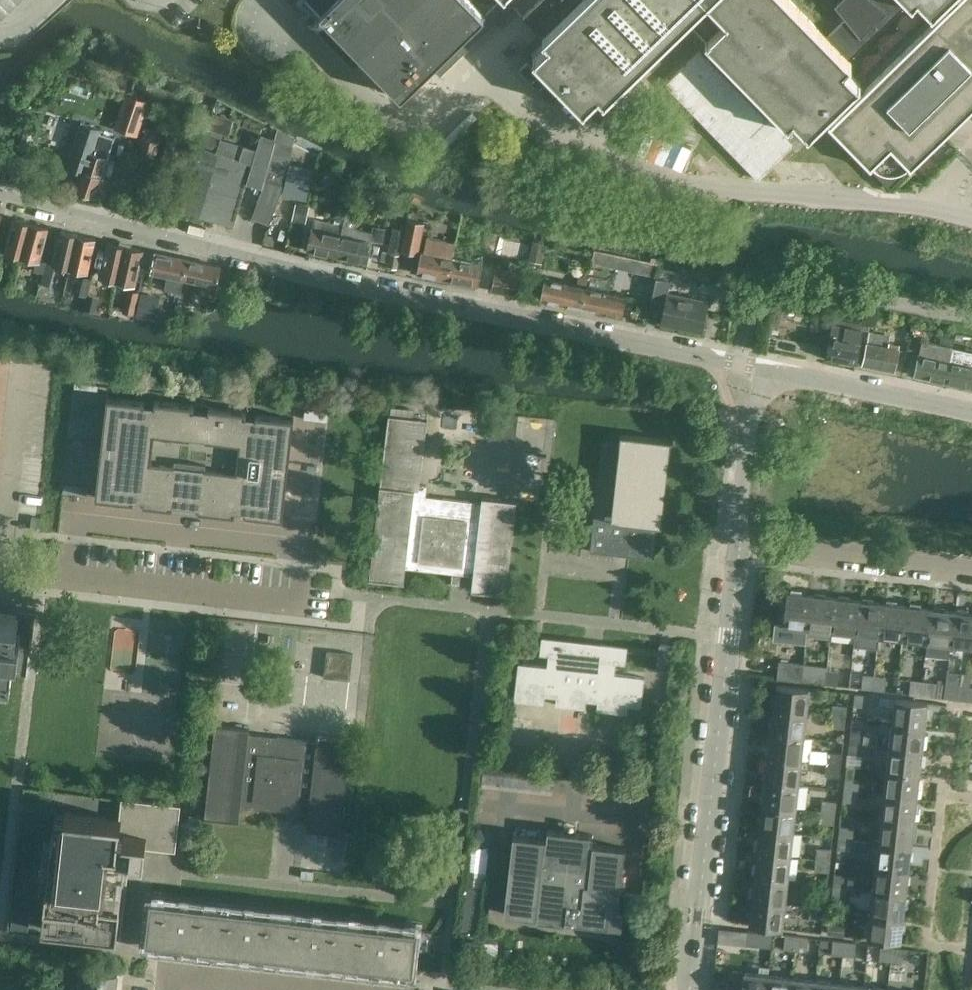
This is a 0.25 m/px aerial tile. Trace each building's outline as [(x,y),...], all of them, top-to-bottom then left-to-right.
[(1,20),(22,0),(0,0),(0,18),(1,20)] [(316,11),(321,16),(328,23),(401,98),(403,97),(403,96),(432,67),(440,75),(514,4),(518,0),(502,0),(485,17),(469,0),(306,0),(316,11)] [(542,38),(544,39),(549,43),(535,56),(534,56),(533,58),(549,74),(544,78),(528,61),(519,70),(552,104),(561,96),(549,83),(553,79),(584,110),(585,108),(598,95),(603,99),(602,99),(604,101),(606,99),(616,89),(687,20),(775,111),(767,119),(700,50),(688,61),(665,84),(757,179),(792,145),(784,136),(792,128),(788,124),(790,122),(789,122),(793,118),(807,131),(806,132),(808,134),(810,131),(839,103),(845,108),(830,123),(829,122),(828,124),(870,167),(874,172),(890,188),(910,168),(971,108),(971,0),(956,0),(863,90),(858,85),(859,84),(860,83),(859,81),(858,81),(845,68),(849,64),(850,64),(851,62),(849,60),(868,42),(909,1),(912,4),(914,2),(913,1),(914,0),(897,0),(893,4),(888,5),(882,7),(877,9),(872,12),(868,16),(864,20),(860,24),(857,29),(855,34),(853,39),(852,44),(842,53),(790,0),(581,0),(542,38)] [(525,15),(523,18),(530,25),(537,33),(539,35),(575,0),(541,0),(525,15)] [(931,11),(930,11),(932,13),(946,0),(920,0),(931,11)] [(639,76),(610,104),(627,121),(656,94),(639,76)] [(130,97),(119,129),(136,135),(146,102),(130,97)] [(232,120),(213,114),(208,130),(227,136),(232,120)] [(83,124),(69,166),(81,170),(75,191),(95,197),(96,196),(101,197),(103,191),(98,189),(114,138),(99,133),(100,130),(83,124)] [(138,137),(136,143),(141,145),(137,162),(152,165),(161,132),(145,128),(142,138),(138,137)] [(647,128),(637,150),(681,170),(691,148),(647,128)] [(180,131),(176,142),(167,139),(158,170),(190,180),(199,148),(186,144),(189,134),(180,131)] [(27,154),(33,141),(22,136),(16,149),(27,154)] [(181,211),(217,221),(233,226),(248,175),(265,180),(251,216),(269,223),(282,187),(281,186),(292,148),(274,142),(268,163),(253,159),(251,164),(199,148),(190,180),(181,211)] [(290,165),(281,196),(304,202),(313,172),(290,165)] [(337,256),(347,206),(346,206),(345,210),(337,209),(335,216),(334,216),(333,224),(314,220),(312,230),(311,230),(308,250),(337,256)] [(347,206),(337,256),(366,263),(370,241),(384,243),(386,229),(372,227),(371,233),(355,229),(358,208),(347,206)] [(32,222),(14,217),(5,250),(23,255),(32,222)] [(43,248),(48,227),(32,222),(23,255),(36,258),(33,270),(43,273),(44,268),(45,264),(46,264),(49,249),(43,248)] [(423,226),(408,223),(406,231),(402,253),(417,257),(423,226)] [(398,269),(400,255),(400,253),(402,253),(406,231),(392,228),(387,253),(382,252),(380,261),(389,262),(388,267),(398,269)] [(70,267),(78,234),(61,230),(53,263),(70,267)] [(88,271),(95,238),(78,234),(70,267),(88,271)] [(422,252),(419,267),(415,266),(413,272),(446,279),(453,243),(426,238),(423,253),(422,252)] [(124,245),(107,240),(99,273),(116,278),(124,245)] [(453,243),(446,279),(477,285),(481,265),(451,258),(454,243),(453,243)] [(116,278),(117,278),(134,282),(142,249),(124,245),(116,278)] [(154,251),(149,271),(167,275),(164,287),(181,290),(187,258),(154,251)] [(187,258),(181,290),(189,291),(190,288),(213,293),(215,283),(216,284),(220,266),(220,265),(187,258)] [(46,264),(45,264),(44,268),(43,273),(41,280),(40,284),(50,286),(55,266),(46,264)] [(239,270),(220,266),(216,284),(235,288),(239,270)] [(91,278),(83,276),(79,295),(87,297),(91,278)] [(581,307),(585,287),(587,278),(579,276),(576,285),(545,278),(541,299),(581,307)] [(508,296),(520,298),(524,280),(511,277),(508,296)] [(587,278),(585,287),(581,307),(621,315),(624,296),(596,289),(598,281),(587,278)] [(656,278),(651,301),(665,304),(661,324),(697,331),(702,328),(708,301),(668,293),(670,281),(656,278)] [(122,312),(134,315),(139,292),(127,289),(122,312)] [(159,297),(141,293),(135,317),(154,321),(159,297)] [(180,296),(178,304),(186,306),(188,298),(180,296)] [(87,297),(85,308),(94,310),(96,299),(87,297)] [(836,309),(832,324),(861,330),(869,332),(872,316),(836,309)] [(832,324),(825,357),(854,363),(861,330),(832,324)] [(862,365),(893,371),(899,344),(888,342),(890,337),(869,333),(862,365)] [(946,382),(952,348),(939,345),(921,341),(918,355),(914,375),(946,382)] [(946,382),(971,387),(971,352),(970,352),(952,348),(946,382)] [(74,383),(73,394),(74,394),(97,396),(98,386),(94,385),(74,383)] [(107,397),(95,497),(133,502),(133,500),(143,501),(142,504),(172,507),(172,505),(198,508),(198,510),(213,512),(234,514),(235,511),(244,512),(244,514),(282,519),(283,511),(288,466),(293,418),(257,414),(257,418),(245,417),(246,411),(208,407),(208,410),(194,409),(194,405),(169,402),(154,400),(154,407),(143,405),(143,401),(118,399),(107,397)] [(305,410),(303,420),(327,423),(328,413),(305,410)] [(489,438),(514,441),(518,414),(492,411),(489,438)] [(471,589),(470,589),(470,590),(505,594),(505,592),(504,592),(514,502),(516,502),(516,500),(480,496),(480,498),(481,498),(481,502),(425,495),(426,485),(420,484),(427,419),(388,414),(380,485),(379,485),(378,486),(380,486),(370,577),(368,577),(368,579),(403,583),(404,581),(402,581),(404,566),(452,571),(451,582),(459,583),(461,573),(473,574),(471,589)] [(590,551),(629,556),(654,559),(658,526),(661,526),(671,440),(620,434),(619,444),(602,442),(590,551)] [(807,627),(811,595),(787,592),(781,638),(791,639),(795,625),(807,627)] [(834,597),(811,595),(807,627),(831,629),(834,597)] [(858,600),(834,597),(831,629),(855,632),(858,600)] [(882,603),(858,600),(855,632),(879,635),(882,603)] [(906,606),(882,603),(879,635),(902,637),(906,606)] [(930,608),(906,606),(902,637),(927,640),(930,608)] [(954,611),(930,608),(927,640),(950,643),(954,611)] [(954,611),(950,643),(971,645),(971,613),(954,611)] [(13,671),(26,672),(26,673),(28,673),(33,633),(32,633),(33,630),(34,622),(34,619),(31,618),(19,617),(19,616),(16,616),(0,614),(0,670),(13,671)] [(641,706),(645,677),(615,674),(616,662),(626,663),(628,647),(542,637),(540,654),(550,655),(549,666),(519,663),(515,699),(544,703),(544,696),(556,697),(555,704),(585,708),(586,701),(597,702),(596,709),(627,713),(628,705),(641,706)] [(326,651),(323,678),(348,681),(352,654),(326,651)] [(778,660),(776,679),(801,681),(802,671),(803,663),(778,660)] [(802,671),(801,681),(801,683),(825,685),(826,671),(827,666),(816,665),(816,669),(815,669),(814,672),(802,671)] [(838,672),(826,671),(825,685),(836,686),(838,672)] [(862,675),(860,689),(873,690),(874,676),(862,675)] [(884,691),(885,677),(874,676),(873,690),(884,691)] [(910,680),(908,694),(921,695),(922,681),(910,680)] [(930,697),(932,683),(922,681),(921,695),(930,697)] [(773,709),(806,713),(809,688),(775,684),(773,709)] [(968,700),(970,686),(961,685),(959,699),(968,700)] [(868,696),(854,694),(853,706),(868,707),(868,696)] [(924,726),(927,702),(894,698),(891,722),(924,726)] [(846,706),(832,704),(831,716),(845,717),(846,706)] [(803,737),(806,713),(773,709),(770,733),(803,737)] [(830,728),(844,729),(845,717),(831,716),(830,728)] [(922,750),(924,726),(891,722),(888,746),(922,750)] [(305,829),(340,833),(340,832),(339,832),(349,741),(351,741),(351,740),(315,736),(315,738),(317,738),(316,742),(247,734),(248,730),(249,730),(249,729),(214,725),(214,726),(215,726),(205,816),(204,816),(203,818),(238,822),(238,820),(239,806),(286,811),(285,822),(294,823),(295,812),(308,814),(306,828),(305,828),(305,829)] [(801,761),(803,737),(770,733),(767,757),(801,761)] [(864,734),(849,733),(849,742),(863,743),(864,734)] [(847,754),(862,755),(863,743),(849,742),(847,754)] [(919,774),(922,750),(888,746),(886,770),(919,774)] [(841,754),(827,753),(826,763),(840,765),(841,754)] [(504,757),(503,766),(520,768),(521,758),(504,757)] [(767,757),(765,780),(798,784),(801,761),(767,757)] [(824,776),(839,777),(840,765),(826,763),(824,776)] [(916,797),(919,774),(886,770),(883,793),(916,797)] [(859,780),(844,779),(843,789),(858,791),(859,780)] [(795,808),(798,784),(765,780),(762,804),(795,808)] [(842,802),(856,803),(858,791),(843,789),(842,802)] [(914,821),(916,797),(883,793),(881,817),(914,821)] [(119,819),(65,813),(64,814),(55,813),(54,823),(53,823),(46,884),(44,903),(45,904),(44,916),(43,926),(41,926),(41,929),(116,937),(120,906),(119,906),(124,866),(139,867),(139,870),(142,871),(145,847),(174,851),(179,806),(121,800),(119,819)] [(836,802),(821,800),(820,811),(835,812),(836,802)] [(793,832),(795,808),(762,804),(759,828),(793,832)] [(819,824),(834,825),(835,812),(820,811),(819,824)] [(911,845),(914,821),(881,817),(878,842),(911,845)] [(620,927),(622,912),(622,911),(617,911),(624,847),(592,844),(591,845),(592,834),(575,832),(575,824),(565,823),(564,831),(547,829),(545,840),(545,839),(545,838),(512,834),(503,913),(535,917),(535,916),(536,916),(535,919),(563,922),(564,920),(565,920),(564,920),(620,927)] [(853,828),(839,827),(838,837),(852,839),(853,828)] [(790,856),(793,832),(759,828),(757,852),(790,856)] [(837,850),(851,852),(852,839),(838,837),(837,850)] [(908,869),(911,845),(878,842),(875,866),(908,869)] [(816,848),(815,859),(829,860),(831,850),(816,848)] [(787,880),(790,856),(757,852),(754,876),(787,880)] [(827,876),(829,860),(815,859),(814,868),(827,876)] [(905,893),(908,869),(875,866),(873,890),(905,893)] [(848,876),(833,874),(832,885),(847,887),(848,876)] [(784,904),(787,880),(754,876),(751,900),(784,904)] [(831,898),(846,899),(847,887),(832,885),(831,898)] [(903,917),(905,893),(873,890),(870,914),(903,917)] [(824,897),(810,896),(809,907),(823,908),(824,897)] [(212,947),(216,906),(150,899),(145,940),(212,947)] [(464,899),(461,930),(479,932),(482,900),(464,899)] [(784,904),(751,900),(749,925),(782,928),(784,904)] [(216,906),(212,947),(279,955),(283,914),(216,906)] [(808,918),(822,920),(823,908),(809,907),(808,918)] [(283,914),(279,955),(345,962),(350,921),(283,914)] [(900,942),(903,917),(870,914),(867,938),(900,942)] [(350,921),(345,962),(412,970),(415,950),(417,930),(417,929),(350,921)] [(827,934),(843,937),(845,925),(829,922),(827,934)] [(415,950),(430,951),(432,931),(417,930),(415,950)] [(773,934),(748,931),(746,945),(771,948),(773,934)] [(785,936),(784,950),(795,951),(796,937),(785,936)] [(806,952),(807,938),(796,937),(795,951),(806,952)] [(832,940),(830,954),(843,956),(845,942),(832,940)] [(854,957),(855,943),(845,942),(843,956),(854,957)] [(880,947),(879,961),(890,962),(892,947),(880,947)] [(901,963),(902,948),(892,947),(890,962),(901,963)] [(112,974),(117,975),(118,973),(81,969),(79,989),(110,989),(112,974)] [(767,987),(768,975),(743,972),(743,974),(729,972),(727,989),(766,989),(767,987)] [(792,978),(768,975),(767,987),(766,989),(790,989),(792,978)] [(815,981),(792,978),(790,989),(814,989),(815,981)] [(840,983),(815,981),(814,989),(839,989),(840,983)]
